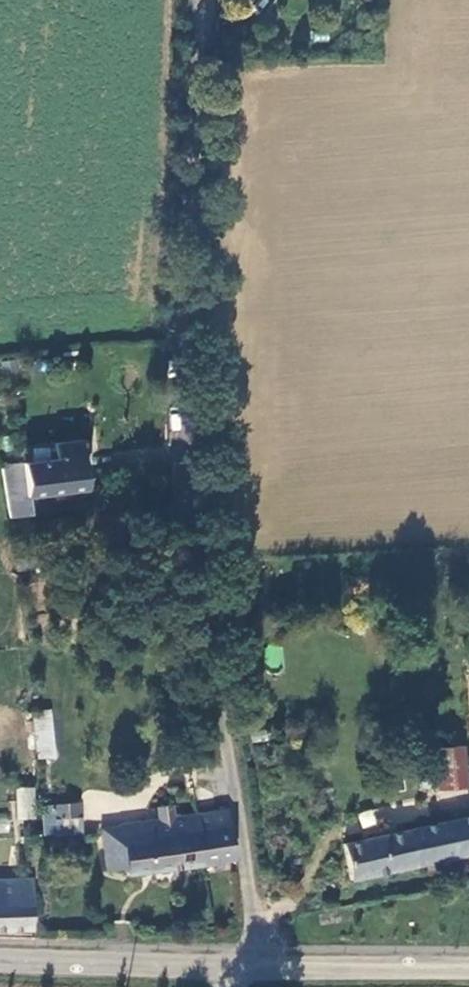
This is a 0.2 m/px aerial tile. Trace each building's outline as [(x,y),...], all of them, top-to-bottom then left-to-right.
[(56,458),(23,461),(28,495),(86,489),(81,440),(55,443),(56,458)] [(3,464),(11,517),(31,515),(28,495),(23,461),(3,464)] [(34,711),(34,759),(54,759),(54,711),(34,711)] [(435,747),(437,788),(468,786),(468,770),(465,770),(463,745),(435,747)] [(17,821),(37,819),(33,786),(14,788),(17,821)] [(229,809),(197,813),(204,863),(205,874),(217,872),(216,862),(235,859),(229,809)] [(8,833),(8,813),(0,813),(0,833),(8,833)] [(204,863),(197,813),(122,824),(122,826),(102,828),(108,871),(129,869),(129,874),(204,863)] [(74,816),(52,818),(53,829),(74,828),(74,816)] [(351,879),(468,854),(468,817),(344,844),(351,879)] [(33,880),(0,880),(0,930),(34,929),(33,880)]
